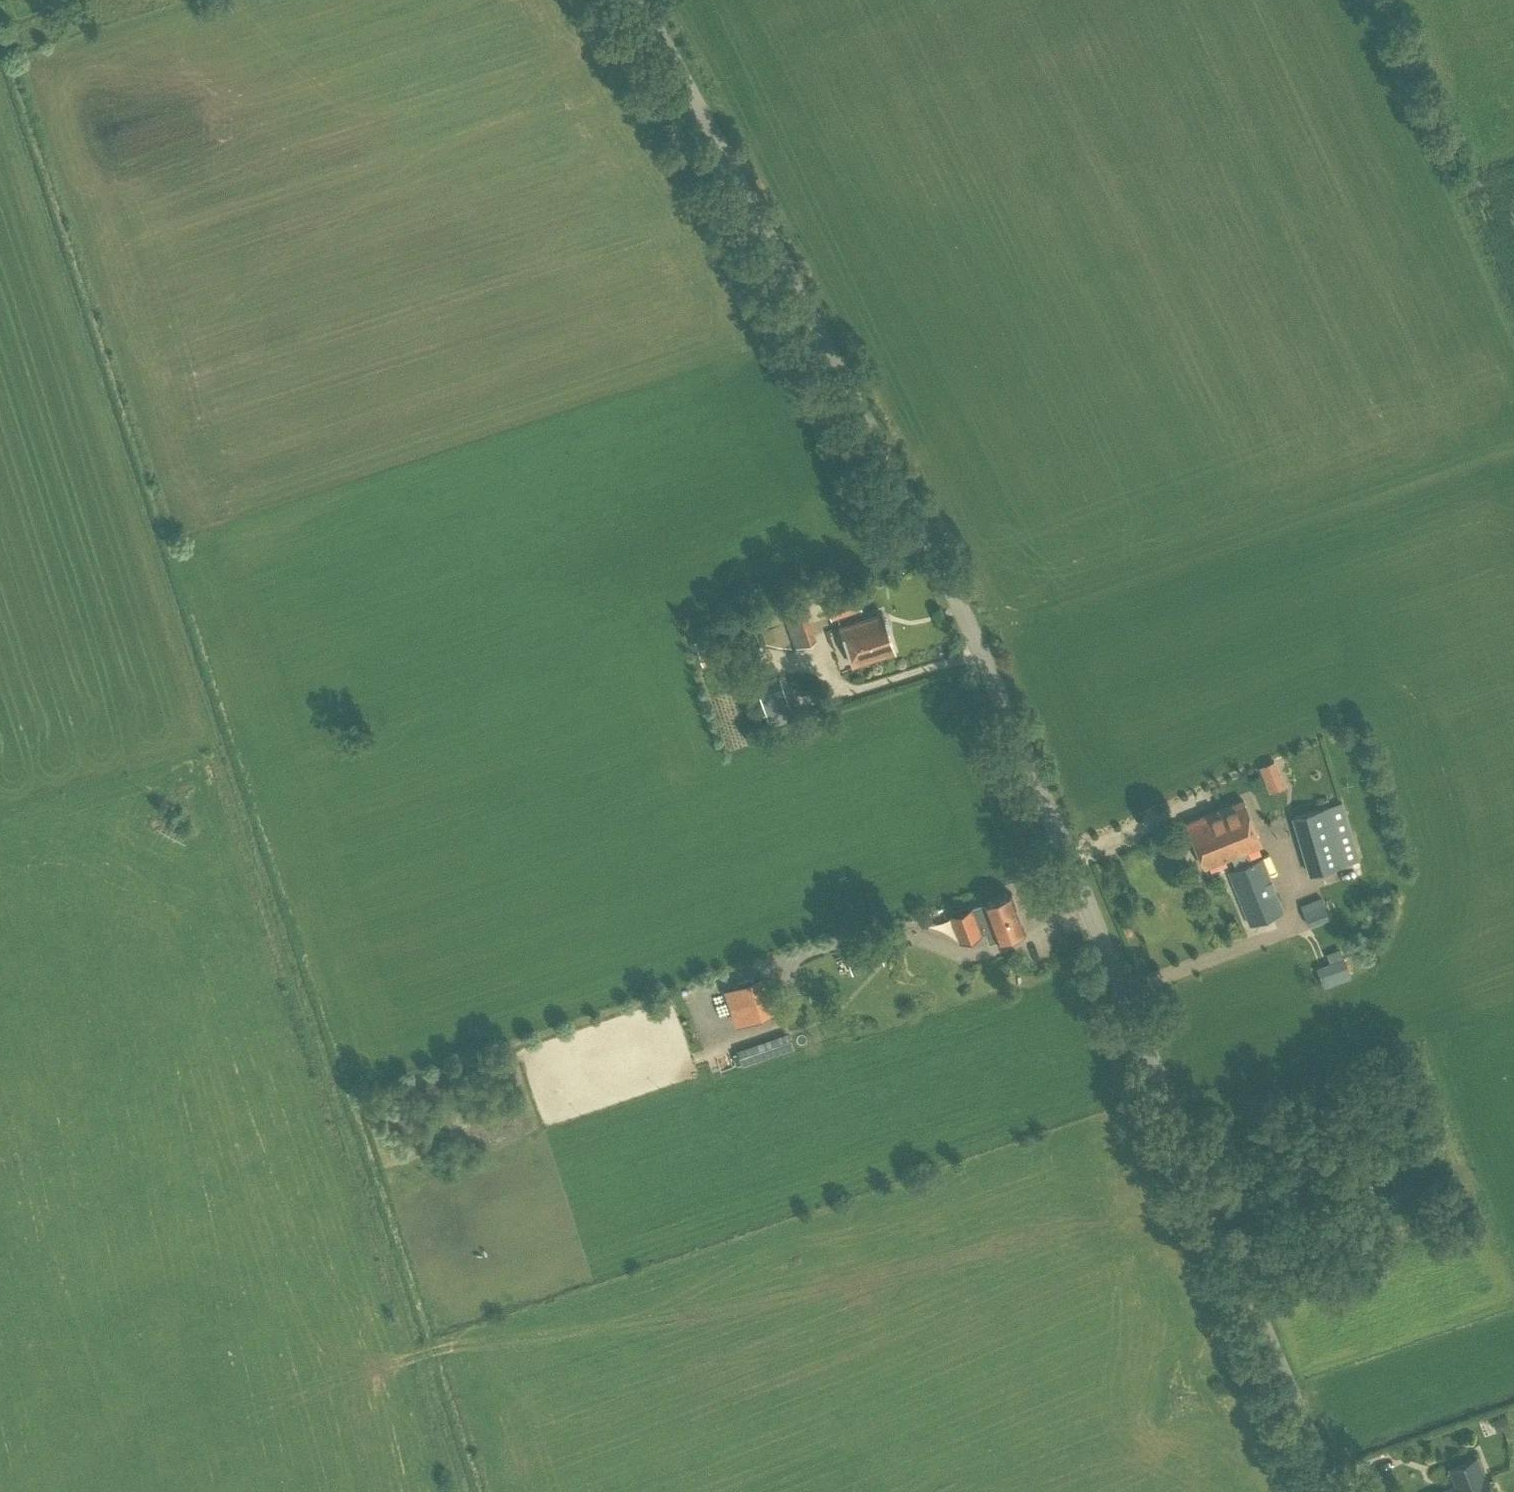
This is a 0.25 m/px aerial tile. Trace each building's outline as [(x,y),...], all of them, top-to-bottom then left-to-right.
[(796,650),(817,642),(805,607),(800,595),(778,603),(796,650)] [(792,649),(775,602),(773,597),(721,616),(726,632),(758,621),(766,645),(792,649)] [(852,666),(894,652),(881,612),(839,626),(852,666)] [(770,727),(794,719),(786,693),(780,674),(755,682),(756,684),(770,727)] [(1270,793),(1286,786),(1276,760),(1259,766),(1270,793)] [(1187,823),(1205,867),(1262,844),(1244,800),(1187,823)] [(1360,860),(1342,802),(1328,806),(1292,816),(1310,875),(1345,865),(1345,864),(1360,860)] [(1262,857),(1227,871),(1249,925),(1284,912),(1262,857)] [(1334,910),(1324,889),(1306,898),(1316,919),(1334,910)] [(1023,931),(1009,894),(985,903),(985,901),(949,915),(959,942),(986,932),(989,942),(999,938),(999,940),(1023,931)] [(1324,988),(1352,977),(1340,947),(1326,952),(1330,963),(1316,968),(1324,988)] [(787,1032),(736,1050),(741,1065),(792,1047),(787,1032)] [(1505,1416),(1492,1421),(1496,1432),(1510,1426),(1505,1416)] [(1476,1458),(1451,1468),(1458,1486),(1442,1491),(1492,1491),(1485,1475),(1483,1476),(1476,1458)]
